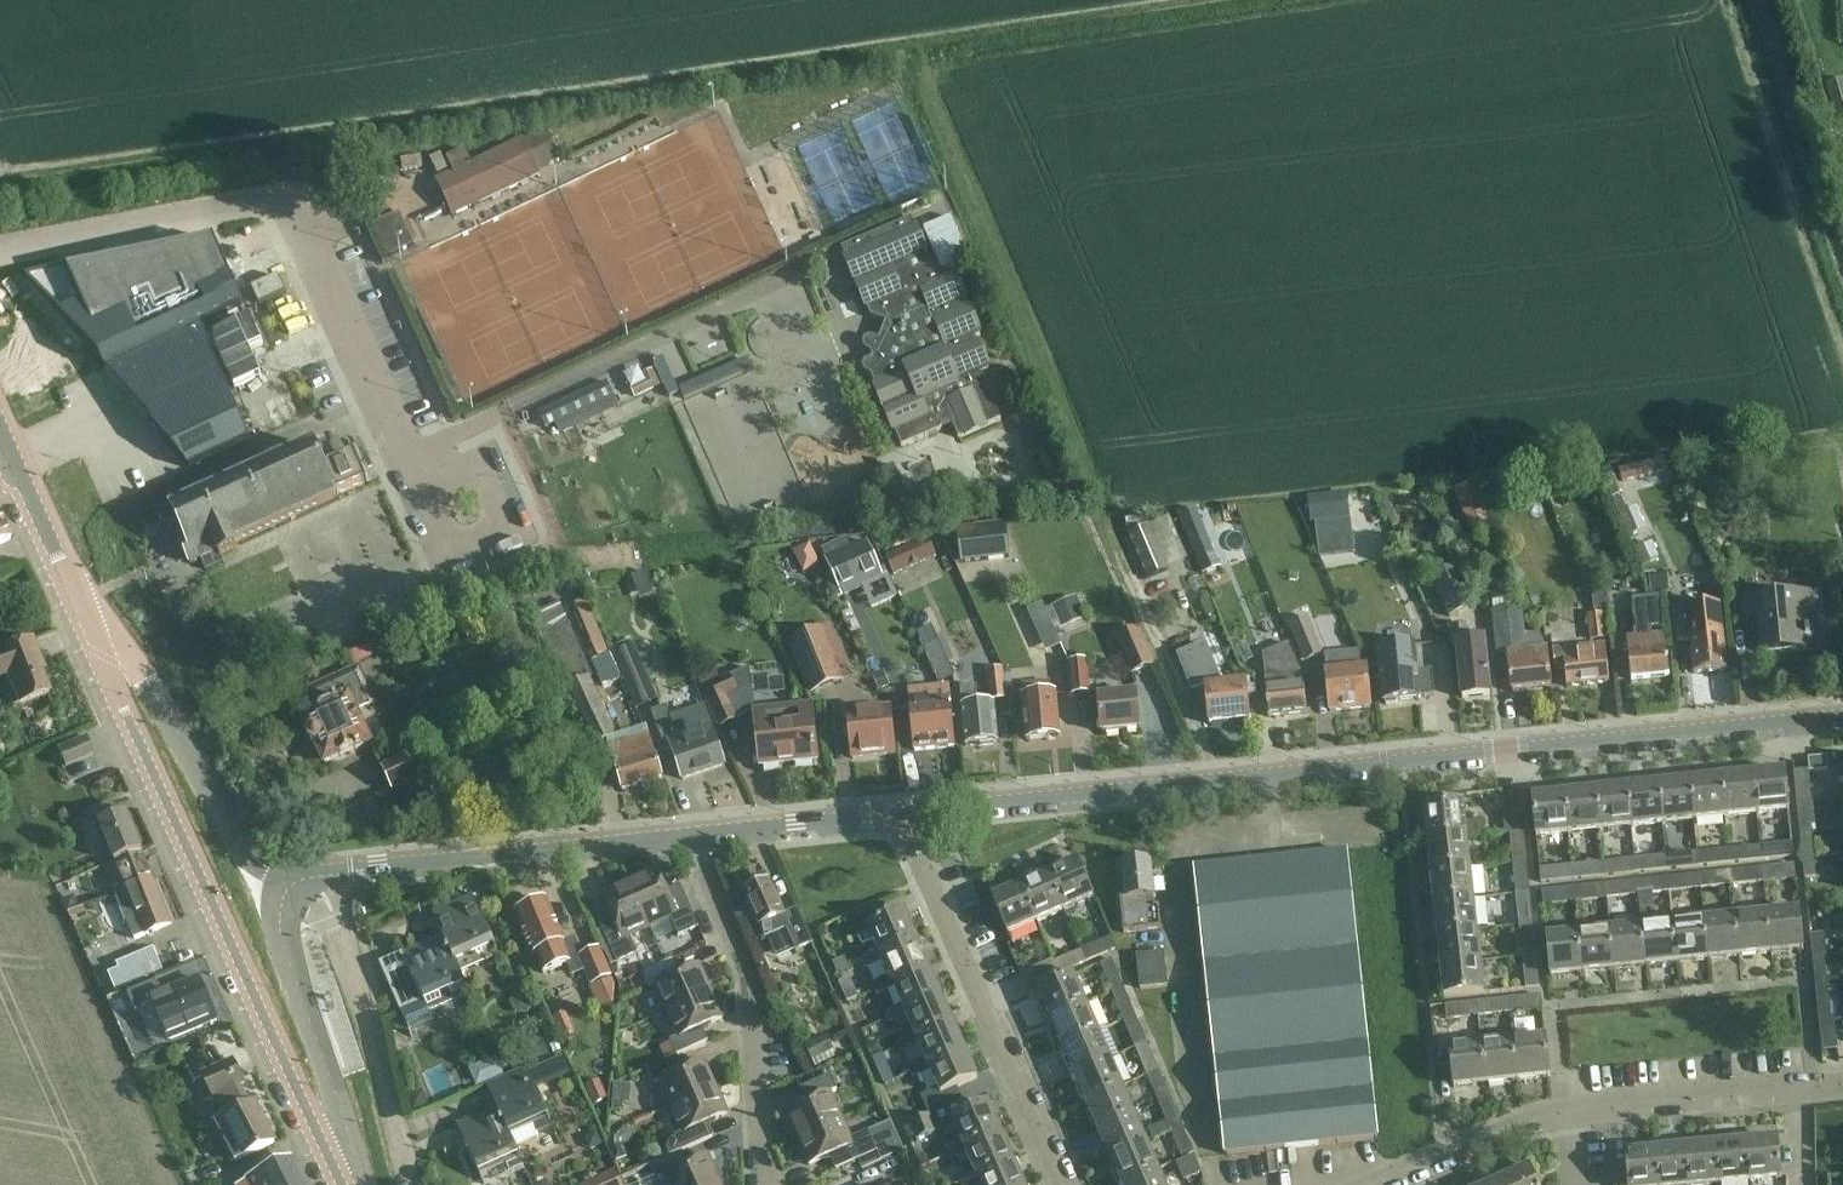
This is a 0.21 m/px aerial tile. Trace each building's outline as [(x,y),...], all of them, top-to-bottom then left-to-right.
[(1821,88),(1828,109),(1832,120),(1842,116),(1842,80),(1821,88)] [(453,172),(435,180),(448,207),(449,210),(452,216),(540,174),(523,138),(471,163),(464,150),(446,158),(453,172)] [(371,222),(385,253),(411,242),(396,211),(371,222)] [(952,269),(943,273),(941,268),(969,257),(952,217),(924,228),(937,260),(931,263),(926,251),(927,251),(917,224),(913,226),(911,219),(841,249),(844,257),(842,258),(853,283),(856,282),(870,316),(885,322),(878,340),(870,336),(864,339),(862,344),(864,350),(869,352),(872,358),(864,361),(862,367),(864,372),(870,375),(901,447),(952,425),(958,438),(1001,420),(981,374),(989,370),(975,338),(980,335),(952,269)] [(63,269),(23,277),(102,368),(226,312),(242,305),(213,240),(196,243),(190,245),(133,256),(134,257),(110,267),(109,267),(107,260),(63,269)] [(264,283),(252,289),(259,304),(285,293),(278,277),(264,283)] [(250,325),(210,343),(221,369),(223,372),(234,397),(235,396),(261,384),(248,357),(261,351),(250,325)] [(198,326),(145,350),(176,420),(153,430),(188,471),(249,443),(198,326)] [(607,381),(538,413),(545,428),(614,396),(607,381)] [(645,381),(629,389),(634,398),(650,390),(645,381)] [(338,496),(365,484),(353,457),(324,470),(314,447),(174,510),(187,539),(181,542),(190,564),(215,552),(217,557),(239,547),(237,542),(339,497),(338,496)] [(1658,458),(1615,469),(1618,481),(1661,469),(1658,458)] [(1474,482),(1454,491),(1473,536),(1493,527),(1474,482)] [(1349,520),(1346,493),(1308,498),(1311,524),(1349,520)] [(1620,497),(1612,500),(1617,514),(1625,511),(1620,497)] [(1388,501),(1381,503),(1390,526),(1397,524),(1388,501)] [(1604,507),(1596,510),(1599,518),(1607,515),(1604,507)] [(1195,509),(1179,515),(1197,559),(1213,553),(1195,509)] [(1638,532),(1629,510),(1617,514),(1627,537),(1638,532)] [(12,538),(0,512),(0,544),(12,538)] [(1005,521),(955,527),(959,562),(1009,556),(1005,521)] [(1169,569),(1150,525),(1126,535),(1145,579),(1169,569)] [(1398,531),(1396,535),(1398,540),(1402,542),(1407,540),(1409,536),(1407,531),(1403,529),(1398,531)] [(925,537),(885,556),(893,575),(934,556),(925,537)] [(866,540),(824,558),(841,597),(883,578),(866,540)] [(1650,562),(1650,561),(1643,546),(1643,545),(1634,549),(1641,566),(1650,562)] [(1456,565),(1430,576),(1448,617),(1474,606),(1456,565)] [(646,570),(630,577),(634,586),(641,589),(652,585),(646,570)] [(1651,594),(1669,592),(1667,575),(1649,577),(1651,594)] [(1608,588),(1592,590),(1593,611),(1610,609),(1608,588)] [(1538,590),(1528,595),(1533,608),(1544,603),(1538,590)] [(1762,655),(1823,649),(1818,595),(1741,603),(1743,619),(1758,618),(1762,655)] [(1634,638),(1626,639),(1630,681),(1670,677),(1666,642),(1665,634),(1663,635),(1651,636),(1651,628),(1657,627),(1661,627),(1658,596),(1632,599),(1636,629),(1633,629),(1634,638)] [(1077,597),(1051,606),(1058,625),(1084,615),(1077,597)] [(585,599),(574,603),(590,641),(598,659),(592,661),(603,688),(619,681),(621,680),(601,636),(585,599)] [(530,616),(567,690),(594,748),(615,738),(593,693),(598,690),(560,602),(530,616)] [(1042,603),(1027,610),(1033,625),(1049,618),(1042,603)] [(1675,642),(1689,641),(1692,674),(1728,670),(1720,604),(1671,610),(1675,642)] [(1508,653),(1507,653),(1511,694),(1550,689),(1546,649),(1540,635),(1525,637),(1522,609),(1492,612),(1495,641),(1507,640),(1508,653)] [(1593,615),(1585,616),(1589,642),(1603,640),(1606,639),(1605,636),(1610,635),(1611,635),(1609,614),(1608,614),(1603,615),(1602,614),(1593,615)] [(1287,625),(1295,642),(1303,663),(1323,654),(1307,616),(1287,625)] [(1456,640),(1462,698),(1489,695),(1483,639),(1466,641),(1466,625),(1450,626),(1451,642),(1456,640)] [(931,626),(916,632),(923,647),(939,683),(954,676),(948,663),(937,640),(931,626)] [(821,627),(788,641),(810,695),(843,681),(821,627)] [(1115,639),(1130,675),(1153,665),(1137,630),(1115,639)] [(33,658),(38,656),(32,641),(0,655),(0,682),(6,680),(17,706),(48,693),(33,658)] [(1205,642),(1176,654),(1190,690),(1220,678),(1205,642)] [(1281,645),(1262,653),(1262,657),(1263,678),(1264,681),(1267,718),(1307,714),(1303,677),(1288,642),(1281,645)] [(1413,643),(1375,647),(1381,703),(1385,702),(1387,705),(1388,705),(1396,704),(1397,701),(1434,697),(1432,671),(1416,672),(1413,643)] [(633,644),(612,653),(636,709),(657,700),(633,644)] [(1604,644),(1554,649),(1556,670),(1564,669),(1566,688),(1608,683),(1604,644)] [(370,645),(351,653),(356,664),(375,656),(370,645)] [(1360,651),(1324,655),(1326,673),(1330,712),(1370,708),(1366,668),(1361,669),(1360,651)] [(1061,668),(1063,694),(1086,692),(1084,666),(1061,668)] [(1003,667),(985,669),(989,700),(1006,698),(1003,667)] [(714,668),(695,676),(701,689),(719,729),(738,720),(726,694),(736,690),(730,676),(720,680),(714,668)] [(308,734),(316,752),(318,751),(324,764),(371,743),(357,712),(375,704),(359,669),(312,691),(319,708),(302,716),(310,733),(308,734)] [(882,671),(872,675),(878,691),(889,686),(882,671)] [(1050,681),(1020,684),(1025,741),(1061,738),(1056,692),(1051,693),(1050,681)] [(1245,681),(1204,685),(1208,725),(1249,721),(1245,681)] [(976,686),(959,688),(965,747),(998,744),(994,703),(978,705),(976,686)] [(918,702),(909,703),(911,714),(914,752),(954,748),(950,710),(949,699),(948,688),(916,691),(918,702)] [(1136,694),(1098,697),(1101,733),(1139,729),(1136,694)] [(666,706),(651,711),(665,753),(672,750),(682,780),(724,766),(710,724),(703,705),(670,717),(666,706)] [(754,712),(760,768),(817,761),(811,706),(754,712)] [(848,713),(853,758),(893,754),(889,709),(848,713)] [(616,767),(614,768),(621,791),(661,778),(654,755),(653,755),(648,738),(610,750),(616,767)] [(64,771),(92,757),(84,740),(56,753),(64,771)] [(425,777),(415,755),(383,769),(393,791),(425,777)] [(1807,759),(1809,770),(1809,772),(1827,770),(1826,758),(1826,757),(1807,759)] [(1793,772),(1796,802),(1812,801),(1809,772),(1809,770),(1793,772)] [(1752,775),(1755,814),(1788,810),(1784,771),(1752,775)] [(1720,778),(1724,817),(1755,814),(1752,775),(1720,778)] [(1689,782),(1693,820),(1724,817),(1720,778),(1689,782)] [(1657,785),(1661,824),(1693,820),(1689,782),(1657,785)] [(1625,788),(1629,827),(1661,824),(1657,785),(1625,788)] [(1594,792),(1598,830),(1629,827),(1625,788),(1594,792)] [(1563,795),(1567,834),(1598,830),(1594,792),(1563,795)] [(1535,837),(1567,834),(1563,795),(1530,799),(1535,837)] [(1500,801),(1504,832),(1523,830),(1519,798),(1500,801)] [(1796,802),(1799,833),(1812,832),(1809,803),(1812,803),(1812,801),(1796,802)] [(100,827),(115,863),(143,852),(127,813),(119,817),(114,803),(89,813),(96,829),(100,827)] [(1423,808),(1427,840),(1465,837),(1484,834),(1482,820),(1464,823),(1462,804),(1423,808)] [(77,820),(70,823),(75,835),(82,832),(77,820)] [(1508,833),(1511,863),(1526,862),(1523,830),(1504,832),(1504,833),(1508,833)] [(1799,833),(1802,866),(1814,865),(1812,832),(1799,833)] [(1427,840),(1430,871),(1469,868),(1465,837),(1427,840)] [(1758,846),(1760,861),(1793,857),(1792,843),(1758,846)] [(1727,849),(1729,864),(1760,861),(1758,846),(1727,849)] [(1696,852),(1697,867),(1729,864),(1727,849),(1696,852)] [(1347,851),(1192,867),(1223,1156),(1378,1140),(1347,851)] [(104,867),(115,896),(127,892),(154,880),(143,852),(115,863),(104,867)] [(1664,856),(1666,870),(1697,867),(1696,852),(1664,856)] [(1633,859),(1634,874),(1666,870),(1664,856),(1633,859)] [(1602,862),(1603,877),(1634,874),(1633,859),(1602,862)] [(1123,934),(1161,930),(1158,908),(1153,908),(1152,899),(1155,899),(1151,861),(1120,865),(1123,899),(1119,899),(1123,934)] [(1046,875),(1062,911),(1092,898),(1077,862),(1064,868),(1062,864),(1049,870),(1050,873),(1046,875)] [(1511,863),(1515,895),(1529,894),(1526,862),(1511,863)] [(1570,865),(1572,880),(1603,877),(1602,862),(1570,865)] [(1540,883),(1572,880),(1570,865),(1539,869),(1540,883)] [(1760,868),(1762,883),(1796,879),(1794,865),(1760,868)] [(1816,878),(1814,865),(1802,866),(1803,879),(1816,878)] [(1430,871),(1434,903),(1472,899),(1469,868),(1430,871)] [(1729,871),(1731,886),(1762,883),(1760,868),(1729,871)] [(1698,875),(1700,889),(1731,886),(1729,871),(1698,875)] [(629,884),(649,928),(670,919),(677,937),(698,928),(680,886),(666,892),(657,872),(629,884)] [(1019,887),(1035,923),(1062,911),(1046,875),(1036,880),(1035,876),(1021,882),(1023,885),(1019,887)] [(1667,878),(1668,892),(1700,889),(1698,875),(1667,878)] [(784,914),(769,880),(761,883),(758,876),(742,883),(745,890),(743,891),(764,939),(767,938),(773,951),(791,943),(795,951),(813,944),(806,928),(797,908),(784,914)] [(1635,881),(1636,896),(1668,892),(1667,878),(1635,881)] [(134,938),(144,934),(172,923),(154,880),(127,892),(115,896),(120,905),(134,938)] [(1604,884),(1605,899),(1636,896),(1635,881),(1604,884)] [(629,937),(649,928),(629,884),(603,895),(612,916),(598,922),(616,963),(637,954),(629,937)] [(1572,888),(1574,902),(1605,899),(1604,884),(1572,888)] [(992,899),(1008,935),(1035,923),(1019,887),(1008,892),(1007,888),(994,894),(995,897),(992,899)] [(1542,906),(1574,902),(1572,888),(1541,891),(1542,906)] [(1515,895),(1518,927),(1533,925),(1529,894),(1515,895)] [(74,896),(62,901),(67,913),(79,908),(74,896)] [(432,914),(442,936),(443,935),(459,972),(484,962),(498,955),(472,896),(432,914)] [(1434,903),(1437,934),(1476,931),(1472,899),(1434,903)] [(515,915),(532,955),(534,954),(542,974),(567,963),(572,974),(582,970),(589,985),(609,977),(598,950),(579,958),(571,939),(563,942),(546,902),(534,907),(528,904),(520,907),(519,913),(515,915)] [(878,951),(880,956),(916,940),(904,912),(884,921),(878,907),(844,922),(852,941),(859,938),(863,946),(874,941),(878,951)] [(83,911),(68,917),(71,924),(86,917),(83,911)] [(1765,915),(1769,953),(1802,950),(1798,911),(1765,915)] [(1734,918),(1738,957),(1769,953),(1765,915),(1734,918)] [(1703,921),(1707,960),(1738,957),(1734,918),(1703,921)] [(1672,925),(1676,963),(1707,960),(1703,921),(1672,925)] [(1518,927),(1522,958),(1536,957),(1533,925),(1518,927)] [(1640,928),(1644,967),(1676,963),(1672,925),(1640,928)] [(1608,931),(1613,970),(1644,967),(1640,928),(1608,931)] [(1437,934),(1440,966),(1479,962),(1476,931),(1437,934)] [(1577,935),(1581,973),(1613,970),(1608,931),(1577,935)] [(1809,935),(1812,958),(1824,957),(1826,957),(1824,934),(1809,935)] [(430,1012),(469,995),(459,972),(443,935),(442,936),(379,964),(412,1039),(414,1038),(411,1032),(434,1021),(430,1012)] [(1550,976),(1581,973),(1577,935),(1546,938),(1550,976)] [(1110,937),(1079,951),(1085,963),(1115,949),(1110,937)] [(860,959),(862,963),(865,968),(882,960),(890,978),(890,979),(892,983),(928,967),(916,940),(880,956),(878,951),(860,959)] [(117,964),(127,988),(164,972),(154,948),(117,964)] [(1030,986),(1058,975),(1085,963),(1079,951),(1079,950),(1054,962),(1052,960),(1024,972),(1030,986)] [(1163,952),(1135,955),(1138,981),(1166,978),(1163,952)] [(1539,988),(1536,957),(1522,958),(1525,989),(1539,988)] [(1812,958),(1815,989),(1827,988),(1824,957),(1812,958)] [(845,958),(832,963),(837,974),(850,969),(845,958)] [(654,985),(665,1012),(711,992),(699,964),(678,973),(673,959),(641,973),(647,988),(654,985)] [(1099,964),(1111,994),(1123,988),(1111,959),(1099,964)] [(1482,994),(1479,962),(1440,966),(1444,998),(1482,994)] [(894,987),(902,1006),(904,1011),(940,995),(928,967),(892,983),(890,979),(872,986),(876,995),(894,987)] [(1037,992),(1042,1003),(1040,1004),(1046,1017),(1048,1016),(1049,1021),(1085,1005),(1073,976),(1037,992)] [(157,981),(128,994),(135,1011),(136,1010),(151,1045),(158,1042),(168,1038),(169,1041),(179,1037),(217,1021),(198,978),(162,994),(157,981)] [(849,984),(841,987),(847,1002),(856,998),(849,984)] [(1111,994),(1123,1021),(1135,1016),(1123,988),(1111,994)] [(1815,989),(1818,1020),(1834,1018),(1834,1017),(1830,1018),(1830,1010),(1827,988),(1815,989)] [(669,1040),(676,1056),(708,1042),(702,1028),(722,1019),(711,992),(665,1012),(676,1037),(669,1040)] [(906,1015),(914,1033),(916,1038),(952,1023),(940,995),(904,1011),(902,1006),(884,1014),(888,1023),(906,1015)] [(1507,999),(1508,1013),(1542,1009),(1540,995),(1507,999)] [(1476,1002),(1477,1016),(1508,1013),(1507,999),(1476,1002)] [(1445,1006),(1446,1020),(1477,1016),(1476,1002),(1445,1006)] [(1049,1021),(1054,1032),(1052,1033),(1058,1046),(1060,1045),(1061,1047),(1097,1032),(1085,1005),(1049,1021)] [(562,1041),(576,1035),(566,1012),(552,1018),(562,1041)] [(628,1013),(620,1013),(620,1027),(633,1027),(633,1018),(628,1013)] [(1123,1021),(1135,1049),(1146,1043),(1135,1016),(1123,1021)] [(1838,1050),(1835,1022),(1834,1018),(1818,1020),(1821,1052),(1838,1050)] [(926,1061),(928,1066),(964,1050),(952,1023),(916,1038),(914,1033),(896,1041),(900,1050),(918,1043),(926,1061)] [(1061,1047),(1066,1058),(1064,1059),(1070,1073),(1072,1072),(1073,1076),(1109,1060),(1097,1032),(1061,1047)] [(826,1035),(803,1046),(811,1061),(833,1051),(826,1035)] [(541,1038),(517,1049),(524,1066),(549,1055),(541,1038)] [(1511,1042),(1515,1081),(1549,1077),(1545,1039),(1511,1042)] [(866,1045),(865,1045),(871,1058),(872,1057),(880,1054),(875,1041),(866,1045)] [(1480,1045),(1484,1084),(1515,1081),(1511,1042),(1480,1045)] [(1135,1049),(1146,1076),(1158,1071),(1146,1043),(1135,1049)] [(1453,1088),(1484,1084),(1480,1045),(1449,1049),(1453,1088)] [(920,1096),(929,1115),(962,1101),(956,1087),(976,1078),(964,1050),(928,1066),(926,1061),(909,1069),(913,1078),(930,1070),(938,1088),(920,1096)] [(872,1057),(871,1058),(876,1070),(877,1070),(888,1065),(882,1053),(880,1054),(872,1057)] [(658,1082),(670,1107),(715,1088),(703,1061),(682,1069),(676,1056),(645,1070),(652,1085),(658,1082)] [(1073,1076),(1078,1087),(1076,1088),(1082,1101),(1084,1100),(1085,1103),(1121,1088),(1109,1060),(1073,1076)] [(202,1077),(193,1081),(204,1103),(213,1098),(215,1102),(219,1100),(227,1117),(223,1119),(224,1121),(217,1125),(237,1163),(244,1159),(276,1143),(255,1102),(250,1105),(242,1089),(246,1086),(233,1061),(208,1074),(202,1077)] [(203,1064),(189,1072),(193,1081),(202,1077),(208,1074),(203,1064)] [(486,1086),(496,1108),(496,1107),(510,1138),(536,1128),(538,1133),(553,1127),(551,1123),(526,1068),(486,1086)] [(1146,1076),(1158,1104),(1170,1099),(1158,1071),(1146,1076)] [(785,1111),(797,1139),(841,1119),(830,1094),(836,1091),(830,1075),(798,1089),(804,1103),(785,1111)] [(599,1080),(585,1086),(593,1105),(607,1098),(599,1080)] [(674,1136),(681,1151),(712,1138),(707,1124),(727,1115),(715,1088),(670,1107),(681,1133),(674,1136)] [(1085,1103),(1090,1114),(1088,1115),(1094,1129),(1096,1128),(1097,1131),(1133,1115),(1121,1088),(1085,1103)] [(421,1089),(407,1095),(413,1111),(428,1104),(421,1089)] [(1158,1104),(1170,1132),(1182,1127),(1170,1099),(1158,1104)] [(964,1143),(963,1144),(964,1148),(1000,1132),(988,1104),(968,1113),(962,1101),(929,1115),(909,1124),(917,1141),(943,1130),(946,1138),(959,1132),(964,1143)] [(612,1103),(612,1111),(623,1112),(623,1104),(612,1103)] [(510,1138),(496,1107),(496,1108),(456,1125),(481,1180),(506,1168),(508,1172),(523,1166),(510,1138)] [(1097,1131),(1102,1142),(1100,1143),(1106,1156),(1108,1155),(1110,1158),(1145,1143),(1133,1115),(1097,1131)] [(852,1145),(841,1119),(797,1139),(808,1166),(829,1157),(835,1171),(854,1163),(857,1172),(881,1162),(898,1155),(891,1139),(874,1146),(870,1137),(852,1145)] [(607,1134),(606,1147),(614,1164),(627,1158),(622,1145),(624,1127),(609,1133),(607,1134)] [(1193,1154),(1182,1127),(1170,1132),(1182,1159),(1193,1154)] [(967,1152),(975,1171),(977,1176),(1013,1160),(1000,1132),(964,1148),(963,1144),(945,1151),(949,1160),(967,1152)] [(1745,1143),(1749,1182),(1781,1179),(1777,1140),(1763,1141),(1763,1138),(1748,1140),(1749,1142),(1745,1143)] [(1715,1145),(1719,1184),(1749,1182),(1745,1143),(1733,1144),(1733,1141),(1718,1142),(1718,1145),(1715,1145)] [(1114,1170),(1112,1170),(1118,1184),(1120,1183),(1121,1184),(1124,1184),(1157,1171),(1145,1143),(1110,1158),(1114,1170)] [(1688,1184),(1719,1184),(1715,1145),(1703,1147),(1703,1144),(1688,1145),(1688,1148),(1685,1148),(1688,1184)] [(1658,1184),(1688,1184),(1685,1148),(1673,1149),(1673,1146),(1658,1148),(1659,1151),(1656,1151),(1658,1184)] [(1628,1184),(1658,1184),(1656,1151),(1643,1152),(1643,1149),(1628,1150),(1628,1153),(1625,1154),(1628,1184)] [(666,1184),(716,1184),(719,1184),(707,1156),(687,1165),(681,1151),(649,1165),(656,1180),(663,1177),(666,1184)] [(924,1154),(917,1158),(921,1167),(928,1164),(924,1154)] [(1191,1156),(1175,1164),(1183,1182),(1200,1174),(1191,1156)] [(292,1159),(240,1184),(305,1184),(292,1159)] [(1013,1160),(977,1176),(975,1171),(957,1179),(960,1184),(967,1184),(979,1180),(981,1184),(1023,1184),(1013,1160)] [(1500,1184),(1535,1184),(1528,1169),(1515,1175),(1514,1172),(1500,1178),(1501,1181),(1499,1182),(1500,1184)] [(616,1170),(583,1184),(622,1184),(616,1170)] [(1157,1171),(1124,1184),(1164,1184),(1157,1171)] [(928,1184),(929,1184),(930,1184),(943,1184),(946,1178),(932,1173),(928,1184)]
